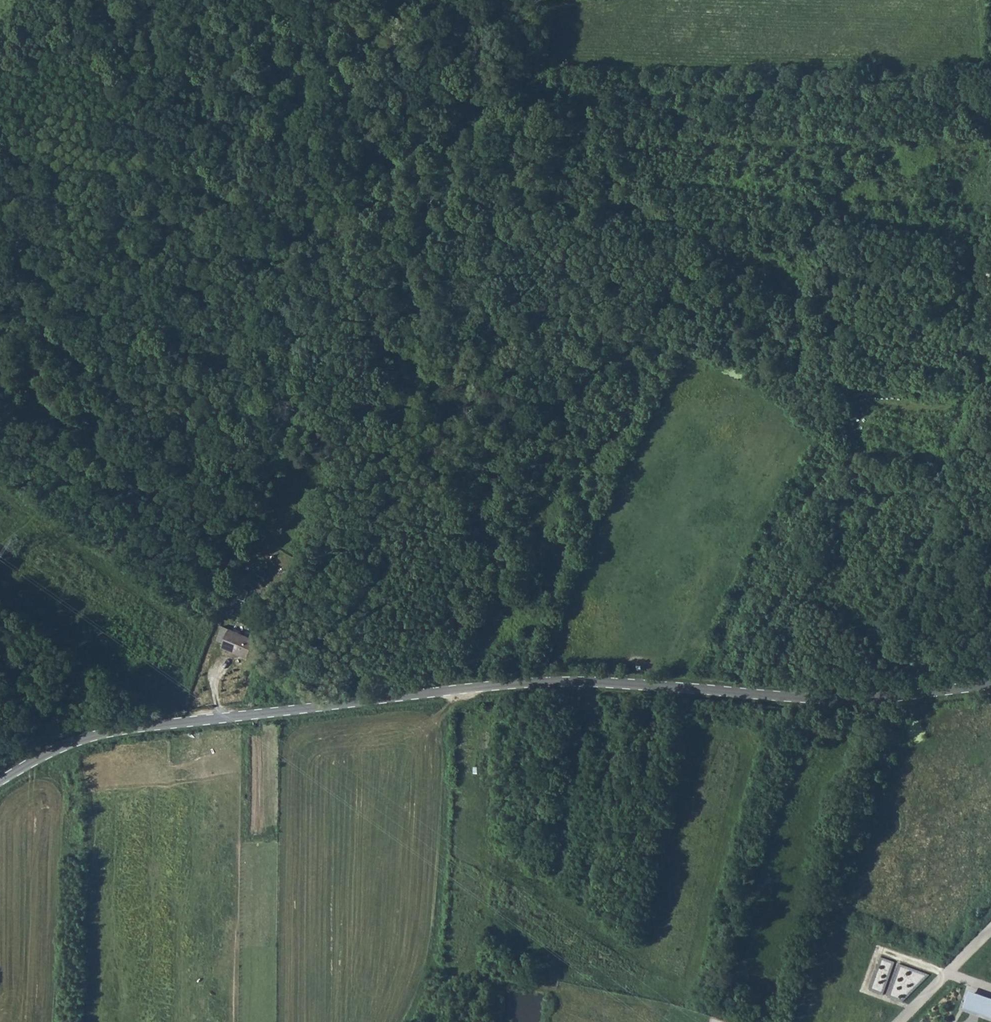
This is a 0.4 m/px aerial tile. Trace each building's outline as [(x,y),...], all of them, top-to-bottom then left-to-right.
[(217,629),(213,642),(220,645),(219,649),(245,658),(251,640),(217,629)] [(965,1007),(990,1016),(990,996),(972,989),(965,1007)]
